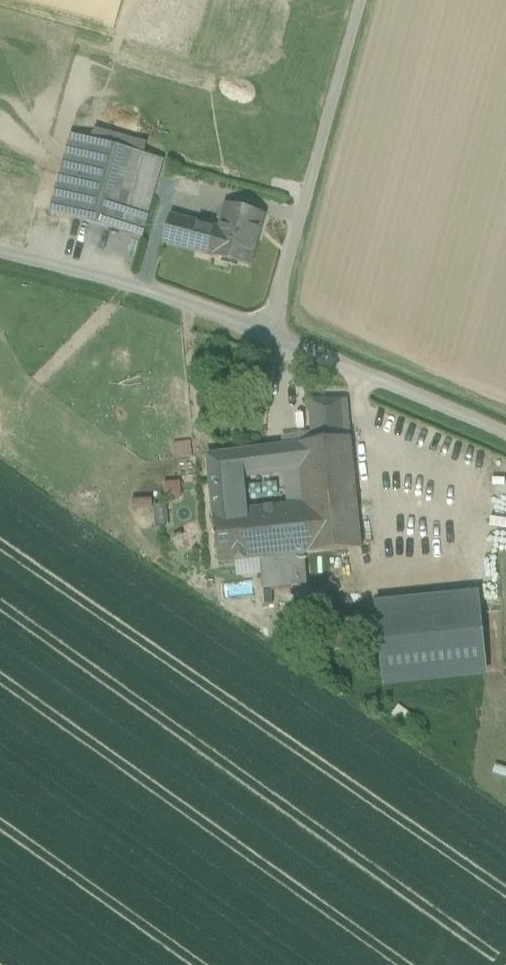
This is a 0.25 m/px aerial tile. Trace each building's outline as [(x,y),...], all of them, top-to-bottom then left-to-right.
[(82,181),(93,142),(68,135),(58,174),(82,181)] [(141,155),(93,142),(82,181),(130,194),(141,155)] [(141,155),(130,194),(150,199),(160,160),(141,155)] [(82,181),(58,174),(47,212),(72,219),(82,181)] [(130,194),(82,181),(72,219),(120,232),(130,194)] [(130,194),(120,232),(140,237),(150,199),(130,194)] [(262,215),(228,206),(221,230),(213,258),(248,267),(262,215)] [(221,230),(170,216),(162,244),(213,258),(221,230)] [(346,402),(306,401),(310,445),(350,440),(346,402)] [(362,550),(350,440),(310,445),(296,447),(299,472),(301,491),(302,506),(308,556),(362,550)] [(191,441),(173,441),(173,456),(190,456),(191,441)] [(299,472),(296,447),(283,449),(286,473),(299,472)] [(267,451),(205,459),(208,484),(232,481),(270,476),(267,451)] [(299,472),(286,473),(283,474),(285,493),(301,491),(299,472)] [(232,481),(208,484),(211,515),(235,513),(232,481)] [(301,491),(285,493),(287,507),(302,506),(301,491)] [(287,507),(244,512),(250,562),(260,561),(263,591),(289,588),(286,559),(303,557),(308,556),(302,506),(287,507)] [(235,513),(211,515),(217,566),(250,562),(244,512),(235,513)] [(303,557),(286,559),(289,588),(306,586),(303,557)] [(477,594),(377,603),(387,682),(484,674),(477,594)]
